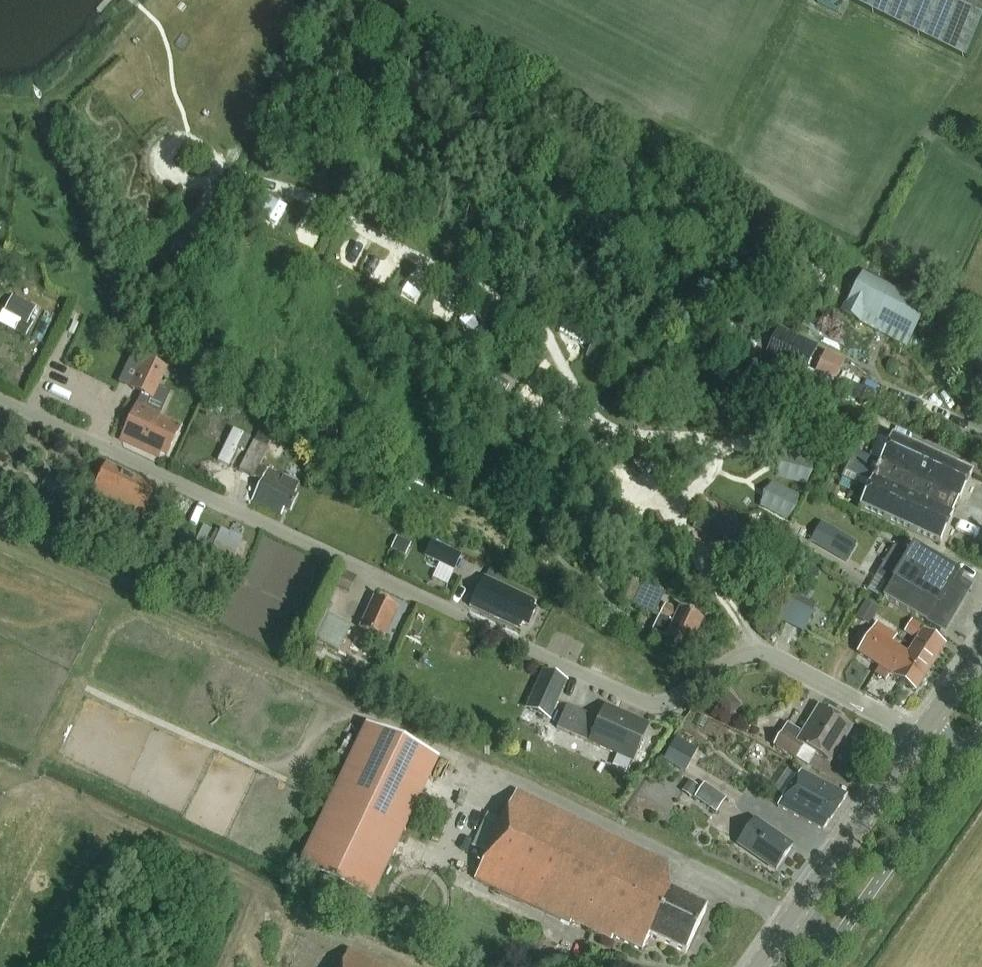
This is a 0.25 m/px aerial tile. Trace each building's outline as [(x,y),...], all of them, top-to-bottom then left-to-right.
[(981,29),(981,0),(848,0),(967,59),(981,29)] [(847,303),(842,311),(859,320),(864,312),(909,336),(926,306),(863,272),(847,303)] [(29,322),(36,308),(12,296),(3,313),(21,323),(27,326),(29,322)] [(21,323),(17,332),(26,336),(32,323),(29,322),(27,326),(21,323)] [(778,328),(764,359),(803,378),(807,369),(818,346),(778,328)] [(593,340),(586,358),(604,365),(612,347),(593,340)] [(836,380),(845,361),(826,351),(816,371),(836,380)] [(163,366),(147,358),(132,387),(145,393),(149,395),(154,386),(163,366)] [(497,377),(484,399),(496,406),(509,384),(497,377)] [(145,393),(140,404),(160,413),(169,393),(154,386),(149,395),(145,393)] [(138,403),(121,440),(159,458),(161,453),(167,456),(180,426),(159,416),(160,413),(140,404),(138,403)] [(234,428),(218,461),(229,466),(237,449),(243,452),(251,437),(234,428)] [(239,471),(261,482),(253,499),(283,514),(285,508),(292,511),(299,496),(295,494),(300,484),(268,468),(266,471),(259,467),(269,448),(267,448),(272,437),(259,430),(239,471)] [(855,452),(843,479),(853,484),(867,490),(860,506),(941,543),(973,473),(892,436),(890,440),(880,463),(855,452)] [(141,518),(156,487),(107,463),(91,495),(141,518)] [(754,538),(703,510),(694,529),(745,556),(754,538)] [(145,514),(140,525),(149,529),(154,519),(145,514)] [(821,522),(810,542),(846,562),(857,543),(821,522)] [(397,537),(392,549),(401,554),(407,542),(397,537)] [(462,556),(432,542),(425,557),(455,572),(462,556)] [(894,548),(870,589),(884,597),(883,598),(927,624),(940,632),(941,631),(939,629),(945,618),(948,619),(962,597),(962,596),(962,595),(962,594),(962,593),(962,592),(962,591),(961,591),(961,590),(960,589),(959,589),(952,585),(957,576),(958,577),(959,575),(955,572),(954,573),(913,548),(910,553),(899,547),(894,548)] [(536,601),(498,583),(503,574),(491,568),(486,578),(484,577),(471,606),(519,629),(522,623),(528,626),(536,608),(533,607),(536,601)] [(350,591),(355,580),(337,572),(332,583),(350,591)] [(666,595),(633,579),(622,600),(655,616),(666,595)] [(384,639),(398,608),(375,597),(360,628),(384,639)] [(802,629),(811,610),(784,598),(775,616),(786,621),(785,624),(792,627),(793,625),(802,629)] [(866,601),(856,618),(869,626),(879,609),(866,601)] [(690,648),(703,620),(680,609),(680,611),(666,605),(653,631),(690,648)] [(315,640),(326,614),(315,608),(303,635),(315,640)] [(326,614),(315,640),(339,651),(351,624),(326,614)] [(916,657),(932,667),(946,646),(923,631),(925,628),(913,620),(905,631),(918,639),(913,646),(920,650),(916,657)] [(878,666),(893,643),(898,636),(878,623),(858,653),(878,666)] [(920,650),(913,646),(909,653),(893,643),(878,666),(916,691),(932,667),(916,657),(920,650)] [(550,721),(568,681),(542,670),(524,710),(550,721)] [(725,688),(714,699),(722,707),(729,701),(730,693),(725,688)] [(568,705),(557,728),(567,732),(607,750),(618,754),(633,762),(649,726),(605,707),(600,719),(577,709),(568,705)] [(804,746),(830,762),(852,728),(819,707),(803,733),(788,723),(774,745),(796,759),(804,746)] [(366,906),(436,762),(364,727),(294,871),(366,906)] [(698,750),(676,738),(664,761),(685,773),(698,750)] [(778,806),(785,810),(824,831),(848,796),(808,775),(801,771),(778,806)] [(690,783),(683,794),(692,799),(699,789),(690,783)] [(704,786),(695,798),(716,812),(724,800),(704,786)] [(683,954),(704,908),(668,891),(666,864),(514,793),(473,878),(568,923),(570,921),(609,940),(611,936),(641,950),(647,936),(683,954)] [(776,870),(793,846),(755,819),(738,843),(776,870)] [(587,946),(584,957),(595,960),(598,950),(587,946)] [(349,948),(340,966),(390,966),(349,948)]
